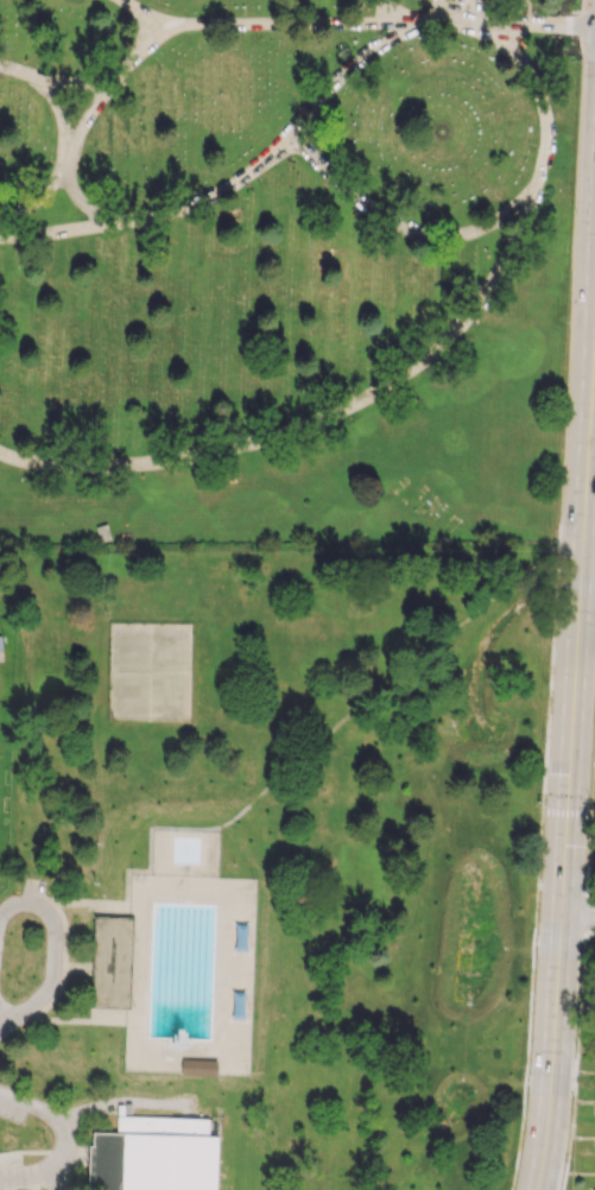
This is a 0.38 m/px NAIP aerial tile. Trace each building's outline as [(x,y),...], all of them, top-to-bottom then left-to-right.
[(95,916),(91,1007),(129,1009),(132,917),(95,916)] [(183,1061),(182,1076),(216,1077),(216,1063),(183,1061)] [(220,1138),(218,1189),(88,1189),(90,1133),(119,1133),(119,1116),(210,1120),(209,1137),(220,1138)]
